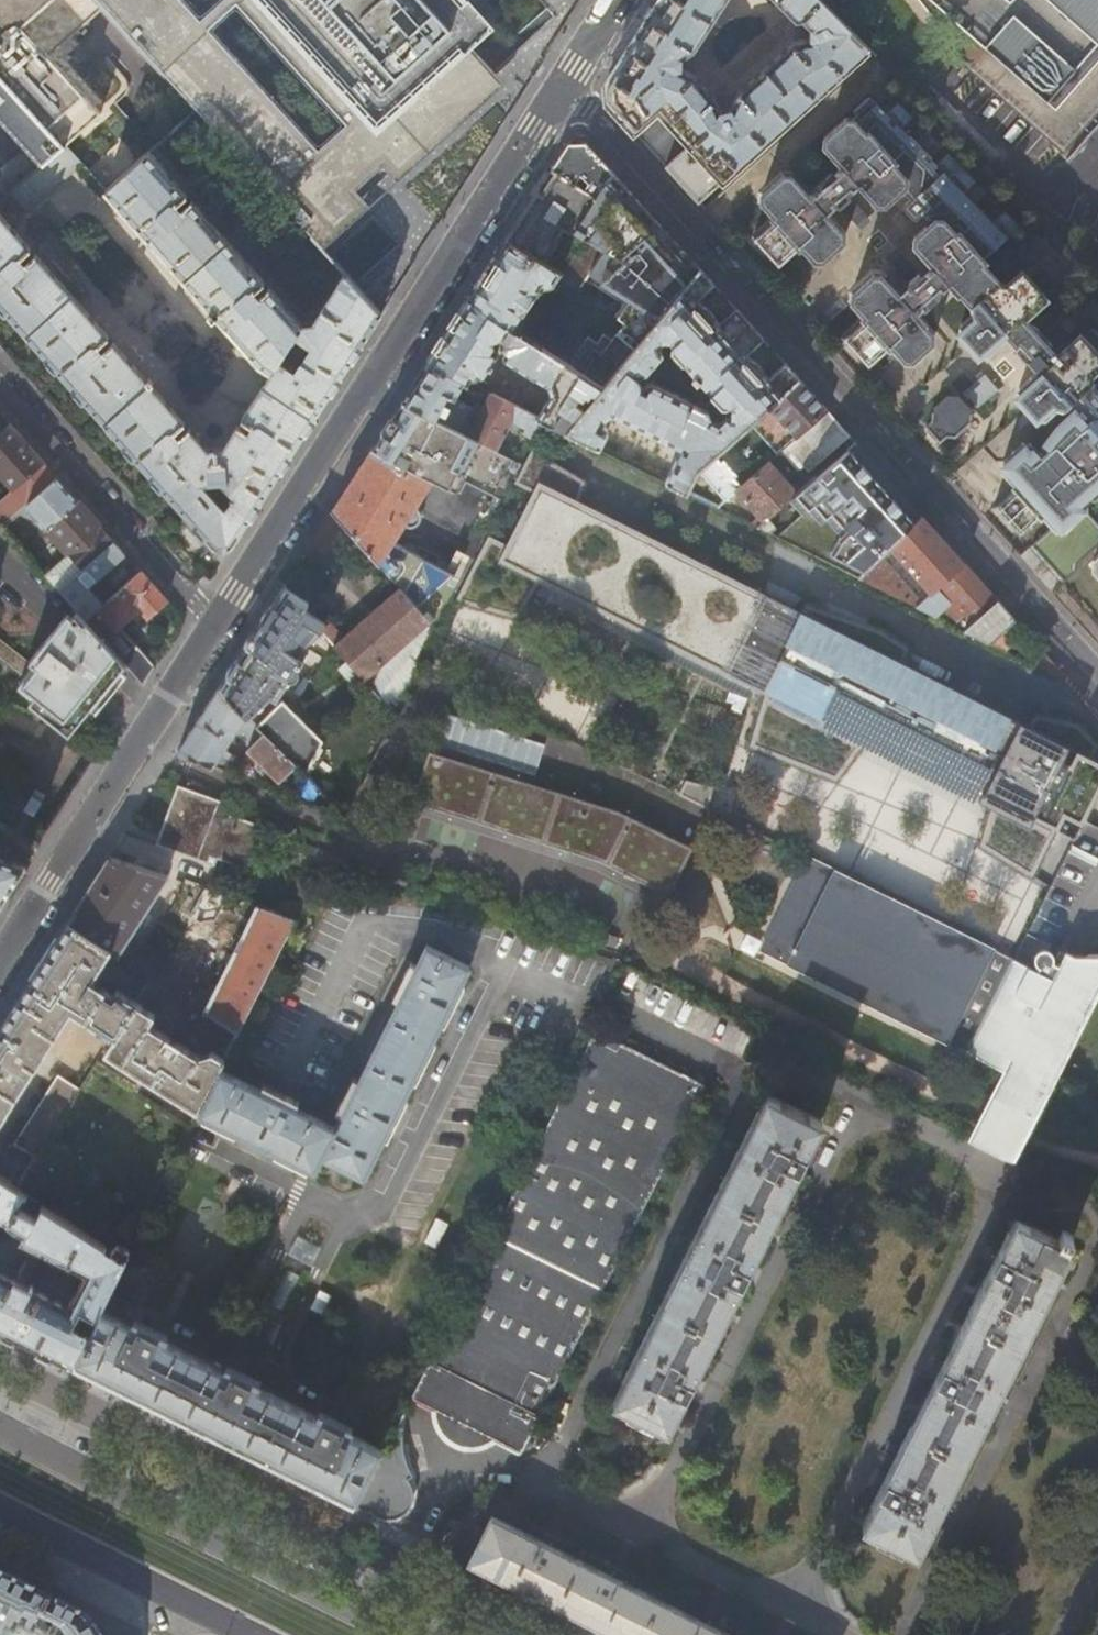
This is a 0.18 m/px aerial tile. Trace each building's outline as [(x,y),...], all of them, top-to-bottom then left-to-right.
[(62,144),(65,147),(102,114),(50,56),(103,8),(96,0),(0,0),(0,75),(62,144)] [(103,8),(307,233),(321,220),(327,228),(361,198),(356,192),(382,168),(387,173),(495,73),(466,41),(494,15),(481,0),(212,0),(192,18),(175,0),(96,0),(103,8)] [(607,101),(649,148),(698,201),(867,53),(817,0),(774,0),(795,23),(794,42),(735,95),(714,98),(694,75),(691,52),(725,0),(660,0),(650,16),(606,85),(607,101)] [(942,30),(968,0),(916,0),(942,30)] [(944,49),(1062,153),(1097,113),(1097,0),(987,0),(944,49)] [(62,144),(0,75),(0,114),(41,161),(62,144)] [(831,177),(817,190),(818,192),(811,198),(794,178),(785,177),(765,195),(764,205),(776,218),(774,220),(775,222),(755,239),(779,264),(798,246),(799,247),(801,245),(814,258),(822,259),(842,241),(843,233),(825,213),(836,203),(839,204),(845,199),(848,196),(847,194),(859,183),(877,203),(885,203),(899,192),(907,193),(912,199),(904,206),(914,219),(923,211),(931,221),(915,236),(914,245),(932,266),(921,276),(918,275),(911,282),(910,286),(900,295),(882,274),(874,273),(852,293),(851,299),(864,315),(862,317),(863,318),(843,336),(869,365),(889,347),(890,348),(893,346),(906,360),(914,361),(933,345),(933,334),(924,324),(924,322),(917,312),(923,307),(926,308),(938,298),(939,289),(942,290),(949,283),(957,293),(961,292),(973,305),(973,316),(962,325),(961,333),(979,352),(987,353),(1007,336),(1016,347),(1015,348),(1028,363),(1030,361),(1039,372),(1021,388),(1019,395),(1038,417),(1046,417),(1058,407),(1066,409),(1066,413),(1071,419),(1068,422),(1074,427),(1066,433),(1057,435),(1044,457),(1033,446),(1025,445),(1004,462),(1004,470),(1017,485),(1014,487),(1016,488),(996,505),(1021,534),(1041,517),(1042,518),(1044,516),(1055,528),(1033,547),(1065,584),(1076,575),(1076,569),(1097,549),(1097,527),(1085,512),(1086,502),(1091,498),(1094,502),(1097,499),(1097,392),(1097,393),(1091,386),(1092,384),(1091,376),(1097,370),(1097,353),(1082,335),(1074,341),(1042,305),(1048,298),(1024,271),(1009,285),(1004,283),(989,265),(991,263),(989,261),(1022,227),(1008,213),(996,224),(965,194),(976,182),(950,156),(938,167),(901,130),(912,118),(898,105),(887,117),(869,100),(853,115),(856,119),(854,122),(844,122),(825,140),(824,148),(842,169),(836,174),(835,177),(831,177)] [(597,188),(614,174),(603,163),(585,143),(568,143),(562,153),(551,170),(592,195),(597,188)] [(65,147),(62,144),(41,161),(11,189),(28,207),(78,163),(65,147)] [(34,253),(22,262),(18,257),(29,247),(0,212),(0,307),(202,533),(214,546),(217,548),(221,549),(225,548),(228,547),(232,545),(342,373),(380,314),(345,276),(314,323),(305,324),(149,153),(105,192),(105,194),(211,313),(210,315),(214,319),(217,319),(259,366),(271,372),(243,417),(255,425),(252,430),(239,423),(224,446),(210,448),(191,428),(179,437),(176,432),(186,423),(152,385),(155,382),(152,379),(150,378),(147,380),(114,343),(103,352),(101,351),(99,348),(109,338),(34,253)] [(592,195),(551,170),(534,196),(507,239),(542,261),(554,243),(552,235),(560,224),(571,230),(592,195)] [(615,315),(625,322),(604,348),(587,338),(568,366),(602,389),(699,269),(654,220),(614,174),(597,188),(592,195),(571,230),(582,238),(602,251),(588,273),(597,278),(594,285),(622,303),(615,315)] [(857,224),(866,215),(856,204),(846,213),(857,224)] [(602,251),(582,238),(561,274),(580,286),(584,279),(588,273),(602,251)] [(572,297),(580,286),(561,274),(542,261),(507,239),(488,268),(467,300),(512,329),(541,284),(546,286),(553,284),(572,297)] [(902,273),(911,265),(901,254),(892,262),(902,273)] [(736,310),(719,324),(695,298),(712,283),(699,269),(602,389),(596,397),(578,420),(567,431),(600,448),(607,435),(606,430),(601,426),(605,419),(612,415),(678,448),(682,451),(668,481),(688,491),(701,468),(714,455),(768,406),(798,379),(785,364),(768,379),(745,353),(761,338),(736,310)] [(597,278),(588,273),(584,279),(594,285),(597,278)] [(596,397),(602,389),(568,366),(512,329),(467,300),(449,328),(427,362),(463,380),(468,382),(471,378),(477,379),(479,376),(483,378),(497,355),(496,351),(492,348),(494,345),(493,339),(500,337),(506,341),(502,346),(506,351),(502,355),(504,360),(548,386),(551,397),(538,417),(545,421),(567,431),(578,420),(571,415),(577,406),(575,404),(579,398),(582,400),(585,396),(589,398),(592,394),(596,397)] [(195,342),(178,322),(157,342),(174,361),(195,342)] [(538,417),(491,394),(479,415),(452,400),(463,380),(427,362),(416,380),(402,402),(493,450),(506,426),(534,441),(545,421),(538,417)] [(936,405),(972,380),(961,364),(925,389),(936,405)] [(796,437),(826,410),(811,393),(798,379),(768,406),(796,437)] [(971,414),(958,399),(949,399),(933,411),(933,421),(927,427),(939,440),(946,436),(955,436),(970,424),(971,414)] [(437,634),(462,584),(390,544),(402,526),(411,528),(418,522),(418,513),(413,507),(431,479),(451,490),(458,479),(503,503),(522,466),(493,450),(402,402),(387,425),(352,480),(332,511),(351,534),(398,589),(437,634)] [(836,421),(826,410),(796,437),(782,450),(788,457),(793,452),(810,472),(849,436),(836,421)] [(9,423),(4,418),(0,422),(0,431),(9,423)] [(9,423),(0,431),(0,471),(8,480),(4,485),(10,492),(43,463),(28,445),(9,423)] [(516,619),(541,579),(764,692),(747,747),(835,782),(864,742),(990,805),(977,847),(1030,879),(1055,830),(1073,840),(1097,790),(1097,763),(1091,760),(1097,747),(1082,723),(1040,714),(1030,726),(907,665),(911,646),(882,628),(808,603),(803,611),(578,502),(585,479),(531,448),(522,466),(503,503),(462,584),(455,601),(516,619)] [(915,525),(847,449),(798,492),(788,501),(800,513),(776,535),(862,577),(915,525)] [(741,475),(738,477),(724,461),(721,464),(714,455),(701,468),(728,499),(736,492),(747,482),(741,475)] [(798,492),(770,462),(747,482),(736,492),(759,518),(753,523),(759,526),(766,520),(788,501),(798,492)] [(78,501),(60,481),(43,463),(10,492),(0,501),(0,526),(23,506),(45,530),(47,528),(78,501)] [(92,517),(78,501),(47,528),(74,559),(49,580),(57,590),(90,560),(78,545),(100,526),(92,517)] [(351,534),(332,511),(305,553),(328,568),(351,534)] [(940,536),(923,517),(915,525),(862,577),(919,606),(965,564),(940,536)] [(770,532),(774,529),(766,520),(759,526),(770,532)] [(125,555),(112,540),(90,560),(57,590),(77,611),(84,620),(102,604),(88,588),(125,555)] [(978,578),(965,564),(919,606),(967,629),(998,600),(978,578)] [(166,600),(140,571),(102,604),(84,620),(123,663),(142,684),(150,672),(154,666),(118,628),(139,608),(148,616),(166,600)] [(305,601),(284,586),(266,614),(233,665),(220,686),(226,697),(228,700),(245,716),(266,696),(269,696),(282,676),(285,678),(287,676),(291,676),(294,674),(296,669),(294,666),(296,662),(299,663),(302,658),(296,654),(318,629),(320,623),(301,610),(300,609),(305,601)] [(437,634),(398,589),(342,637),(330,624),(321,631),(396,715),(422,665),(437,634)] [(1015,619),(998,600),(967,629),(990,641),(1015,619)] [(99,695),(123,663),(84,620),(77,611),(71,618),(66,614),(29,660),(34,664),(20,683),(71,727),(73,727),(78,721),(83,724),(103,699),(99,695)] [(1065,678),(1065,676),(1045,652),(1036,663),(1065,678)] [(275,779),(287,759),(253,725),(228,700),(226,697),(220,686),(197,722),(223,746),(235,729),(249,741),(243,749),(275,779)] [(302,773),(319,740),(279,700),(253,725),(287,759),(302,773)] [(532,781),(543,745),(442,712),(432,743),(484,759),(482,765),(532,781)] [(693,848),(619,812),(427,749),(413,796),(413,798),(599,858),(670,892),(693,848)] [(633,771),(637,762),(623,755),(618,764),(633,771)] [(684,781),(677,795),(706,809),(713,788),(684,781)] [(226,813),(229,804),(179,788),(160,845),(215,866),(220,856),(249,866),(262,826),(227,814),(226,813)] [(1094,867),(1097,861),(1069,848),(1066,854),(1094,867)] [(22,865),(0,856),(0,906),(3,902),(24,868),(22,865)] [(294,919),(259,908),(219,987),(211,983),(206,992),(123,938),(165,875),(112,857),(110,857),(97,877),(68,922),(114,953),(148,976),(198,1009),(237,1032),(294,919)] [(967,1055),(1012,964),(807,862),(762,952),(967,1055)] [(67,1012),(108,1037),(108,1039),(101,1050),(197,1113),(198,1111),(219,1069),(223,1060),(207,1049),(193,1055),(177,1044),(198,1009),(148,976),(131,1002),(112,989),(108,993),(88,980),(104,955),(111,960),(114,953),(68,922),(47,955),(3,1024),(0,1028),(0,1117),(67,1012)] [(426,944),(334,1126),(219,1069),(198,1111),(313,1168),(322,1154),(364,1176),(469,966),(426,944)] [(1035,975),(1012,964),(967,1055),(980,1049),(1012,1065),(1020,1069),(1026,1076),(1044,1100),(1097,992),(1097,960),(1087,960),(1077,960),(1066,954),(1058,968),(1052,965),(1048,955),(1040,953),(1035,955),(1033,960),(1033,966),(1037,970),(1035,975)] [(703,1087),(595,1031),(411,1400),(434,1412),(430,1424),(431,1439),(439,1451),(448,1458),(459,1462),(469,1462),(476,1460),(488,1452),(494,1442),(518,1454),(703,1087)] [(971,1146),(977,1149),(980,1145),(989,1149),(1001,1125),(1026,1076),(1020,1069),(1012,1065),(985,1117),(971,1146)] [(56,1074),(11,1142),(2,1147),(0,1146),(0,1177),(15,1187),(79,1089),(56,1074)] [(824,1122),(770,1095),(617,1399),(669,1425),(824,1122)] [(999,1160),(1001,1155),(989,1149),(980,1145),(977,1149),(999,1160)] [(20,1191),(15,1187),(0,1177),(0,1222),(2,1219),(20,1191)] [(132,1243),(164,1177),(111,1232),(132,1243)] [(115,1243),(109,1248),(101,1243),(101,1241),(20,1191),(2,1219),(16,1229),(13,1234),(82,1269),(66,1302),(0,1270),(0,1327),(31,1342),(73,1364),(101,1305),(128,1250),(115,1243)] [(932,1374),(938,1379),(888,1476),(881,1474),(875,1487),(881,1491),(865,1522),(918,1549),(1072,1246),(1019,1219),(1003,1251),(1002,1252),(996,1249),(990,1262),(995,1265),(995,1268),(946,1363),(944,1364),(939,1361),(932,1374)] [(1088,1289),(1097,1294),(1097,1269),(1088,1289)] [(353,1503),(382,1448),(119,1317),(118,1314),(101,1305),(73,1364),(96,1375),(253,1454),(327,1491),(353,1503)] [(1085,1309),(1081,1316),(1076,1314),(1074,1317),(1097,1330),(1097,1315),(1085,1309)] [(400,1423),(387,1449),(382,1448),(353,1503),(361,1507),(369,1502),(382,1515),(388,1517),(398,1517),(407,1512),(412,1500),(411,1487),(405,1478),(412,1473),(404,1446),(405,1426),(400,1423)] [(467,1560),(489,1572),(556,1605),(595,1625),(615,1634),(731,1634),(713,1626),(716,1621),(703,1614),(700,1620),(617,1578),(619,1573),(605,1565),(602,1571),(555,1547),(558,1542),(543,1535),(540,1540),(491,1515),(483,1531),(475,1527),(468,1542),(475,1546),(467,1560)] [(88,1618),(50,1599),(0,1574),(0,1634),(98,1634),(88,1618)]
